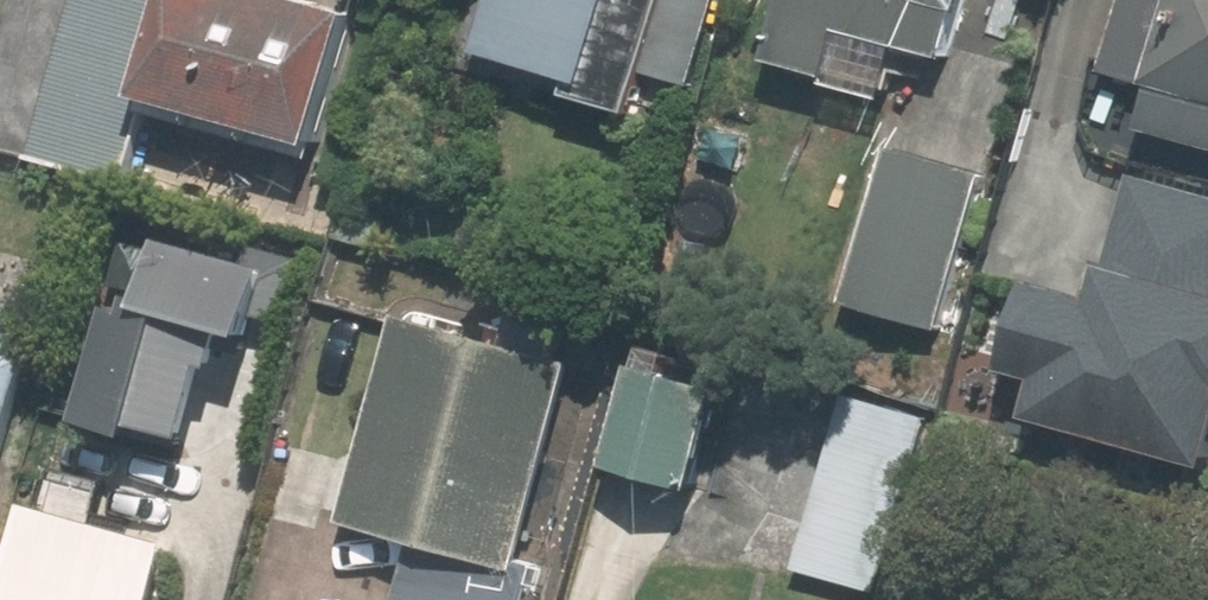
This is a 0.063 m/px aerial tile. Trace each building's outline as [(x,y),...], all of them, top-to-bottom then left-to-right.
[(274,0),(188,0),(160,104),(327,150),(362,24),(274,0)] [(497,42),(604,70),(598,95),(655,110),(684,0),(508,0),(497,42)] [(773,53),(846,72),(858,27),(974,58),(990,0),(787,0),(773,53)] [(1125,60),(1174,74),(1160,125),(1207,139),(1207,0),(1142,0),(1125,60)] [(957,327),(999,170),(897,143),(855,300),(957,327)] [(1207,453),(1207,181),(1157,170),(1129,297),(1041,278),(1022,367),(1047,372),(1037,416),(1207,453)] [(284,334),(307,249),(194,220),(174,298),(132,287),(100,406),(220,438),(250,325),(284,334)] [(74,309),(0,289),(0,513),(16,518),(74,309)] [(363,512),(429,528),(536,556),(596,318),(525,300),(519,325),(417,299),(363,512)] [(720,489),(758,360),(661,332),(624,461),(720,489)] [(892,591),(948,409),(868,384),(811,566),(892,591)] [(195,531),(53,491),(23,599),(176,599),(195,531)] [(411,599),(550,599),(559,562),(536,556),(429,528),(411,599)]
